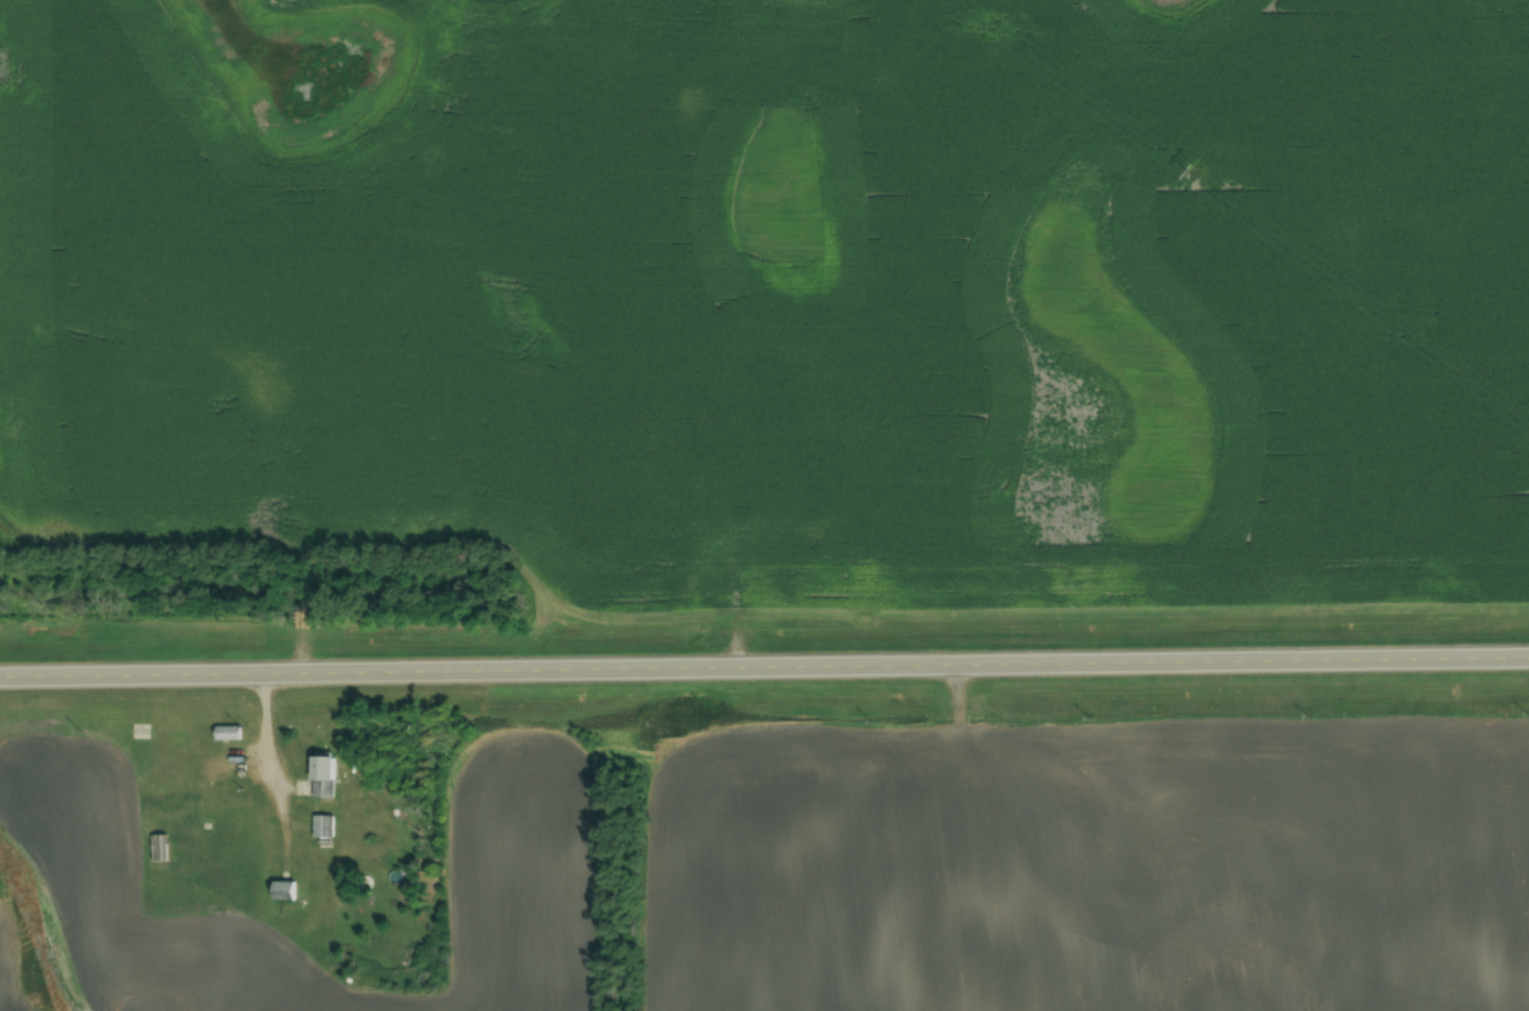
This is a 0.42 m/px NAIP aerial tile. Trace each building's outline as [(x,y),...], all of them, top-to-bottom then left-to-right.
[(309,757),(309,798),(334,798),(334,757),(309,757)] [(312,837),(334,837),(334,814),(312,814),(312,837)] [(151,861),(169,861),(169,834),(151,834),(151,861)] [(295,882),(271,882),(271,899),(295,899),(295,882)]
